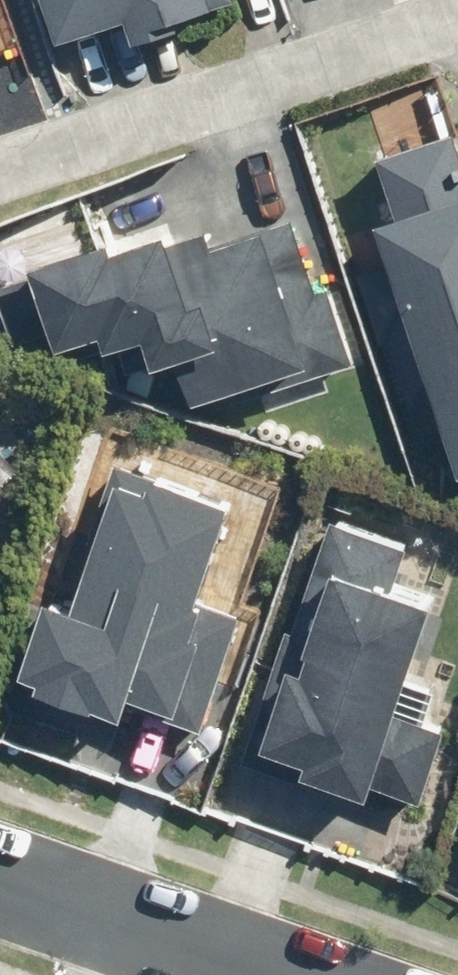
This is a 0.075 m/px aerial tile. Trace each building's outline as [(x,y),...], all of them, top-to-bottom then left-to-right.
[(53,50),(120,28),(128,52),(164,40),(161,31),(205,16),(200,0),(37,0),(53,50)] [(456,481),(457,480),(457,165),(450,140),(379,162),(398,224),(375,231),(387,268),(361,276),(382,344),(391,341),(412,409),(431,403),(456,481)] [(0,288),(0,295),(14,343),(47,333),(53,355),(97,342),(101,356),(141,344),(149,372),(173,364),(186,408),(253,388),(255,396),(348,369),(326,295),(312,299),(291,226),(208,251),(204,235),(162,248),(161,243),(107,259),(105,250),(27,273),(29,279),(0,288)] [(42,607),(17,680),(38,687),(33,700),(88,719),(89,716),(117,725),(124,705),(170,721),(196,646),(187,643),(198,613),(189,610),(222,515),(126,481),(78,620),(42,607)] [(403,553),(330,528),(292,636),(288,634),(242,765),(360,807),(366,790),(415,807),(440,736),(389,718),(425,614),(386,600),(403,553)]
